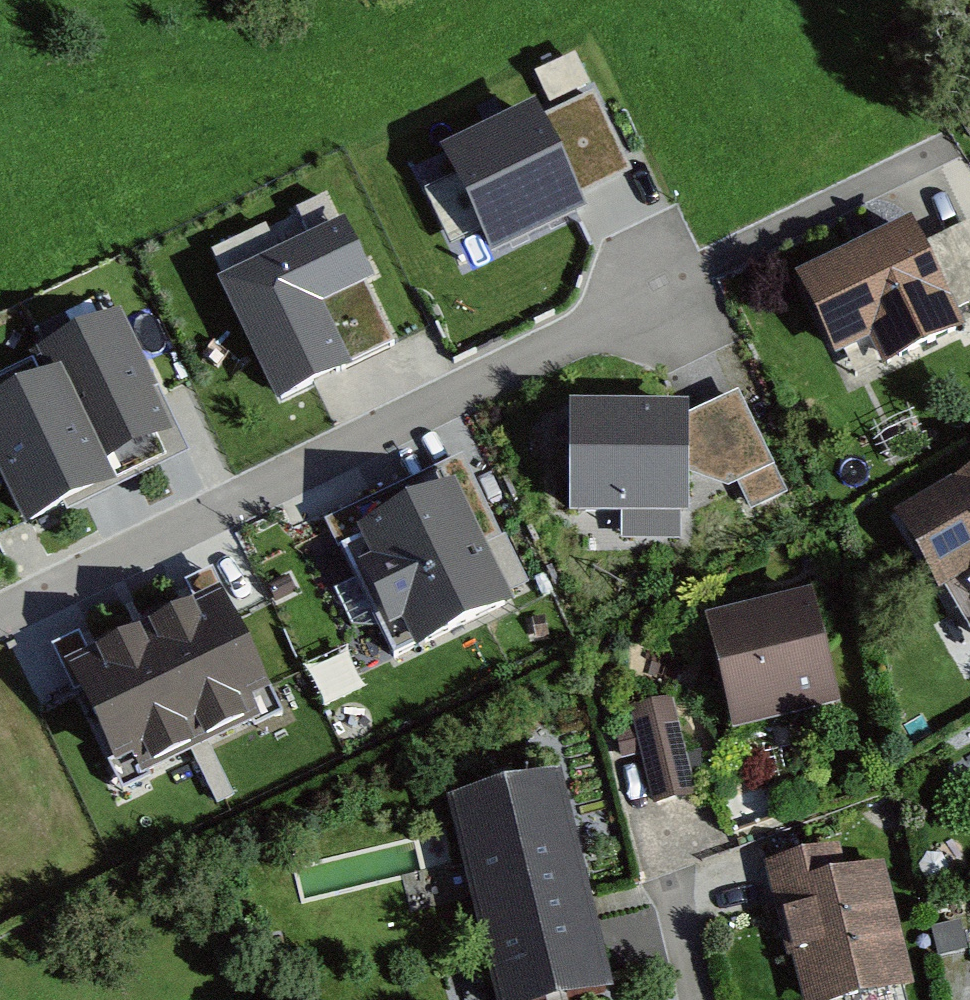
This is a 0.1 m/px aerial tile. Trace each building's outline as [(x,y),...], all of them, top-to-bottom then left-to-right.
[(452,158),(495,246),(571,209),(559,183),(617,155),(590,99),(527,130),(524,123),(452,158)] [(314,248),(227,290),(280,399),(393,345),(323,201),(297,213),(314,248)] [(911,231),(796,286),(832,358),(868,340),(883,371),(956,334),(948,316),(969,306),(969,231),(921,254),(911,231)] [(148,395),(115,324),(41,357),(56,387),(93,463),(146,437),(129,406),(148,395)] [(56,387),(0,411),(0,454),(30,519),(103,485),(56,387)] [(783,490),(737,401),(698,421),(725,480),(741,474),(755,505),(783,490)] [(679,508),(677,414),(572,416),(572,508),(679,508)] [(495,533),(469,477),(385,522),(375,503),(330,524),(354,580),(332,590),(344,621),(387,627),(398,654),(503,603),(477,545),(495,533)] [(907,518),(943,580),(969,564),(969,482),(907,518)] [(808,599),(711,623),(734,717),(791,703),(794,713),(834,703),(808,599)] [(203,609),(144,636),(224,800),(232,793),(206,742),(251,721),(241,700),(262,690),(228,618),(211,626),(203,609)] [(224,800),(144,636),(92,663),(102,680),(82,689),(116,761),(135,753),(143,770),(191,749),(215,801),(224,800)] [(635,711),(657,802),(690,794),(668,703),(635,711)] [(455,802),(503,999),(571,999),(605,992),(553,778),(455,802)] [(770,871),(804,999),(886,999),(925,990),(893,870),(855,880),(847,850),(770,871)]
